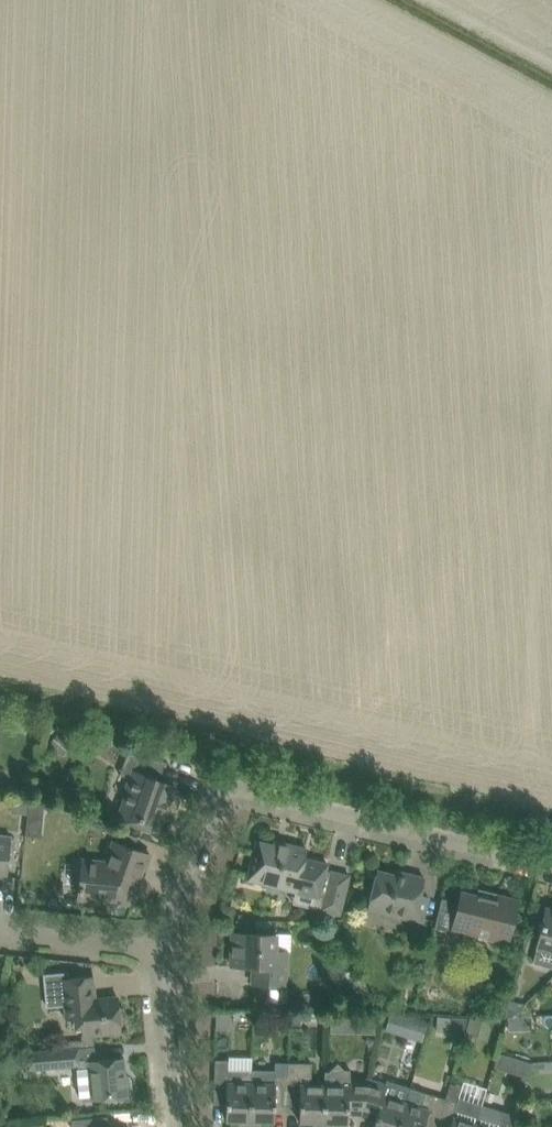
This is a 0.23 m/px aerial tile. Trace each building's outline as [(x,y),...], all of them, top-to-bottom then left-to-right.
[(62,755),(72,744),(59,733),(49,743),(62,755)] [(159,831),(176,786),(161,781),(168,761),(146,756),(128,752),(122,768),(133,771),(127,788),(129,788),(119,816),(138,824),(159,831)] [(7,880),(9,858),(10,852),(13,852),(14,840),(11,840),(12,837),(0,835),(0,879),(7,880)] [(282,846),(257,840),(248,879),(324,897),(322,909),(341,914),(350,875),(327,870),(329,863),(305,858),(307,848),(283,843),(282,846)] [(133,904),(151,854),(113,841),(104,867),(82,865),(79,898),(133,904)] [(406,877),(378,870),(369,909),(423,922),(429,896),(420,894),(425,877),(407,873),(406,877)] [(489,897),(463,891),(460,902),(442,898),(435,927),(455,932),(456,928),(507,941),(512,921),(517,900),(490,893),(489,897)] [(222,904),(221,918),(225,918),(227,918),(234,919),(235,910),(231,905),(222,904)] [(533,963),(551,968),(551,908),(546,907),(541,928),(537,945),(537,946),(533,963)] [(254,920),(254,929),(269,929),(269,920),(254,920)] [(234,921),(234,931),(248,932),(248,921),(234,921)] [(233,932),(231,965),(251,966),(258,966),(257,982),(257,984),(275,985),(285,985),(287,951),(291,951),(292,934),(276,934),(255,933),(233,932)] [(83,1018),(84,1034),(82,1034),(83,1039),(62,1042),(62,1049),(80,1048),(94,1046),(93,1033),(100,1032),(122,1030),(121,1028),(124,1024),(124,1014),(120,1011),(119,998),(96,1000),(94,976),(69,978),(68,972),(44,975),(45,984),(46,984),(48,1006),(57,1005),(65,1005),(67,1019),(83,1018)] [(505,1016),(513,1016),(524,1004),(509,999),(505,1016)] [(217,1010),(217,1028),(231,1029),(231,1011),(217,1010)] [(301,1025),(302,1013),(292,1012),(291,1024),(301,1025)] [(331,1015),(331,1028),(344,1029),(344,1016),(331,1015)] [(437,1016),(436,1031),(450,1032),(451,1017),(437,1016)] [(522,1016),(509,1016),(509,1030),(523,1030),(522,1016)] [(415,1017),(408,1037),(422,1042),(429,1021),(415,1017)] [(470,1017),(466,1033),(478,1036),(483,1018),(470,1017)] [(62,1049),(28,1052),(28,1053),(29,1067),(30,1069),(79,1065),(80,1070),(77,1070),(79,1095),(82,1095),(83,1101),(93,1100),(128,1097),(127,1093),(131,1092),(133,1089),(132,1078),(129,1075),(126,1075),(124,1057),(96,1060),(94,1046),(80,1048),(62,1049)] [(252,1069),(229,1069),(229,1060),(215,1060),(215,1075),(214,1104),(226,1104),(226,1119),(240,1120),(240,1124),(251,1124),(252,1069)] [(252,1069),(251,1124),(261,1125),(261,1120),(275,1121),(275,1105),(287,1105),(288,1063),(275,1062),(275,1070),(252,1069)] [(311,1084),(312,1063),(289,1063),(289,1068),(288,1068),(287,1105),(300,1106),(300,1121),(313,1122),(313,1126),(324,1126),(325,1084),(311,1084)] [(350,1078),(350,1069),(345,1069),(339,1063),(330,1071),(325,1071),(325,1084),(324,1126),(334,1126),(335,1122),(348,1122),(349,1107),(363,1107),(369,1079),(350,1078)] [(369,1079),(363,1107),(378,1112),(373,1126),(400,1126),(411,1088),(410,1088),(388,1082),(387,1084),(369,1079)] [(400,1126),(437,1126),(446,1098),(423,1091),(411,1088),(400,1126)] [(447,1096),(446,1098),(437,1126),(476,1126),(482,1104),(459,1097),(458,1099),(447,1096)] [(517,1115),(482,1104),(476,1126),(514,1126),(517,1115)] [(107,1116),(86,1118),(73,1120),(74,1126),(109,1126),(107,1116)]
